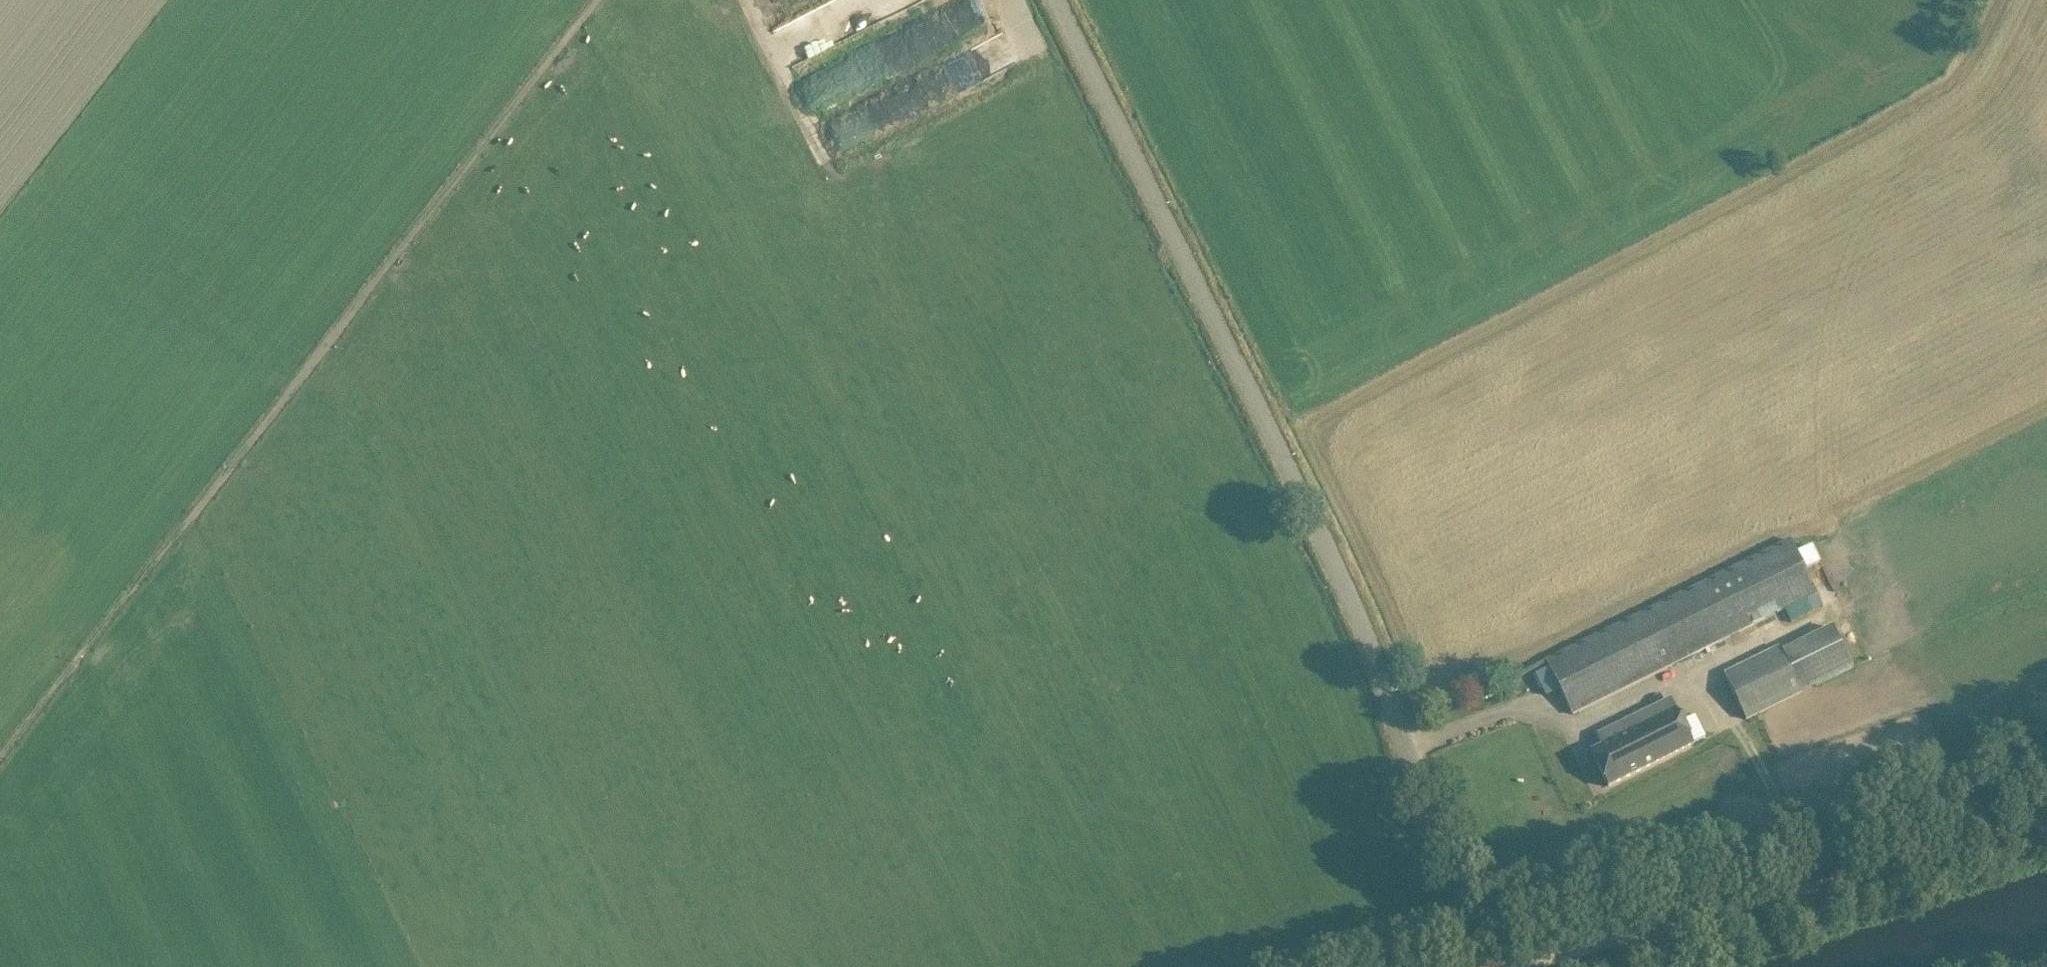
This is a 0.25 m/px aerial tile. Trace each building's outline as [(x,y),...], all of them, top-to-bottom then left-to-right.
[(883,74),(996,19),(986,0),(968,0),(870,47),(883,74)] [(1664,604),(1547,661),(1561,691),(1573,715),(1819,595),(1792,542),(1664,604)] [(1834,627),(1783,651),(1782,649),(1726,676),(1747,721),(1854,670),(1834,627)] [(1627,737),(1592,754),(1608,788),(1695,746),(1672,701),(1621,726),(1627,737)]
